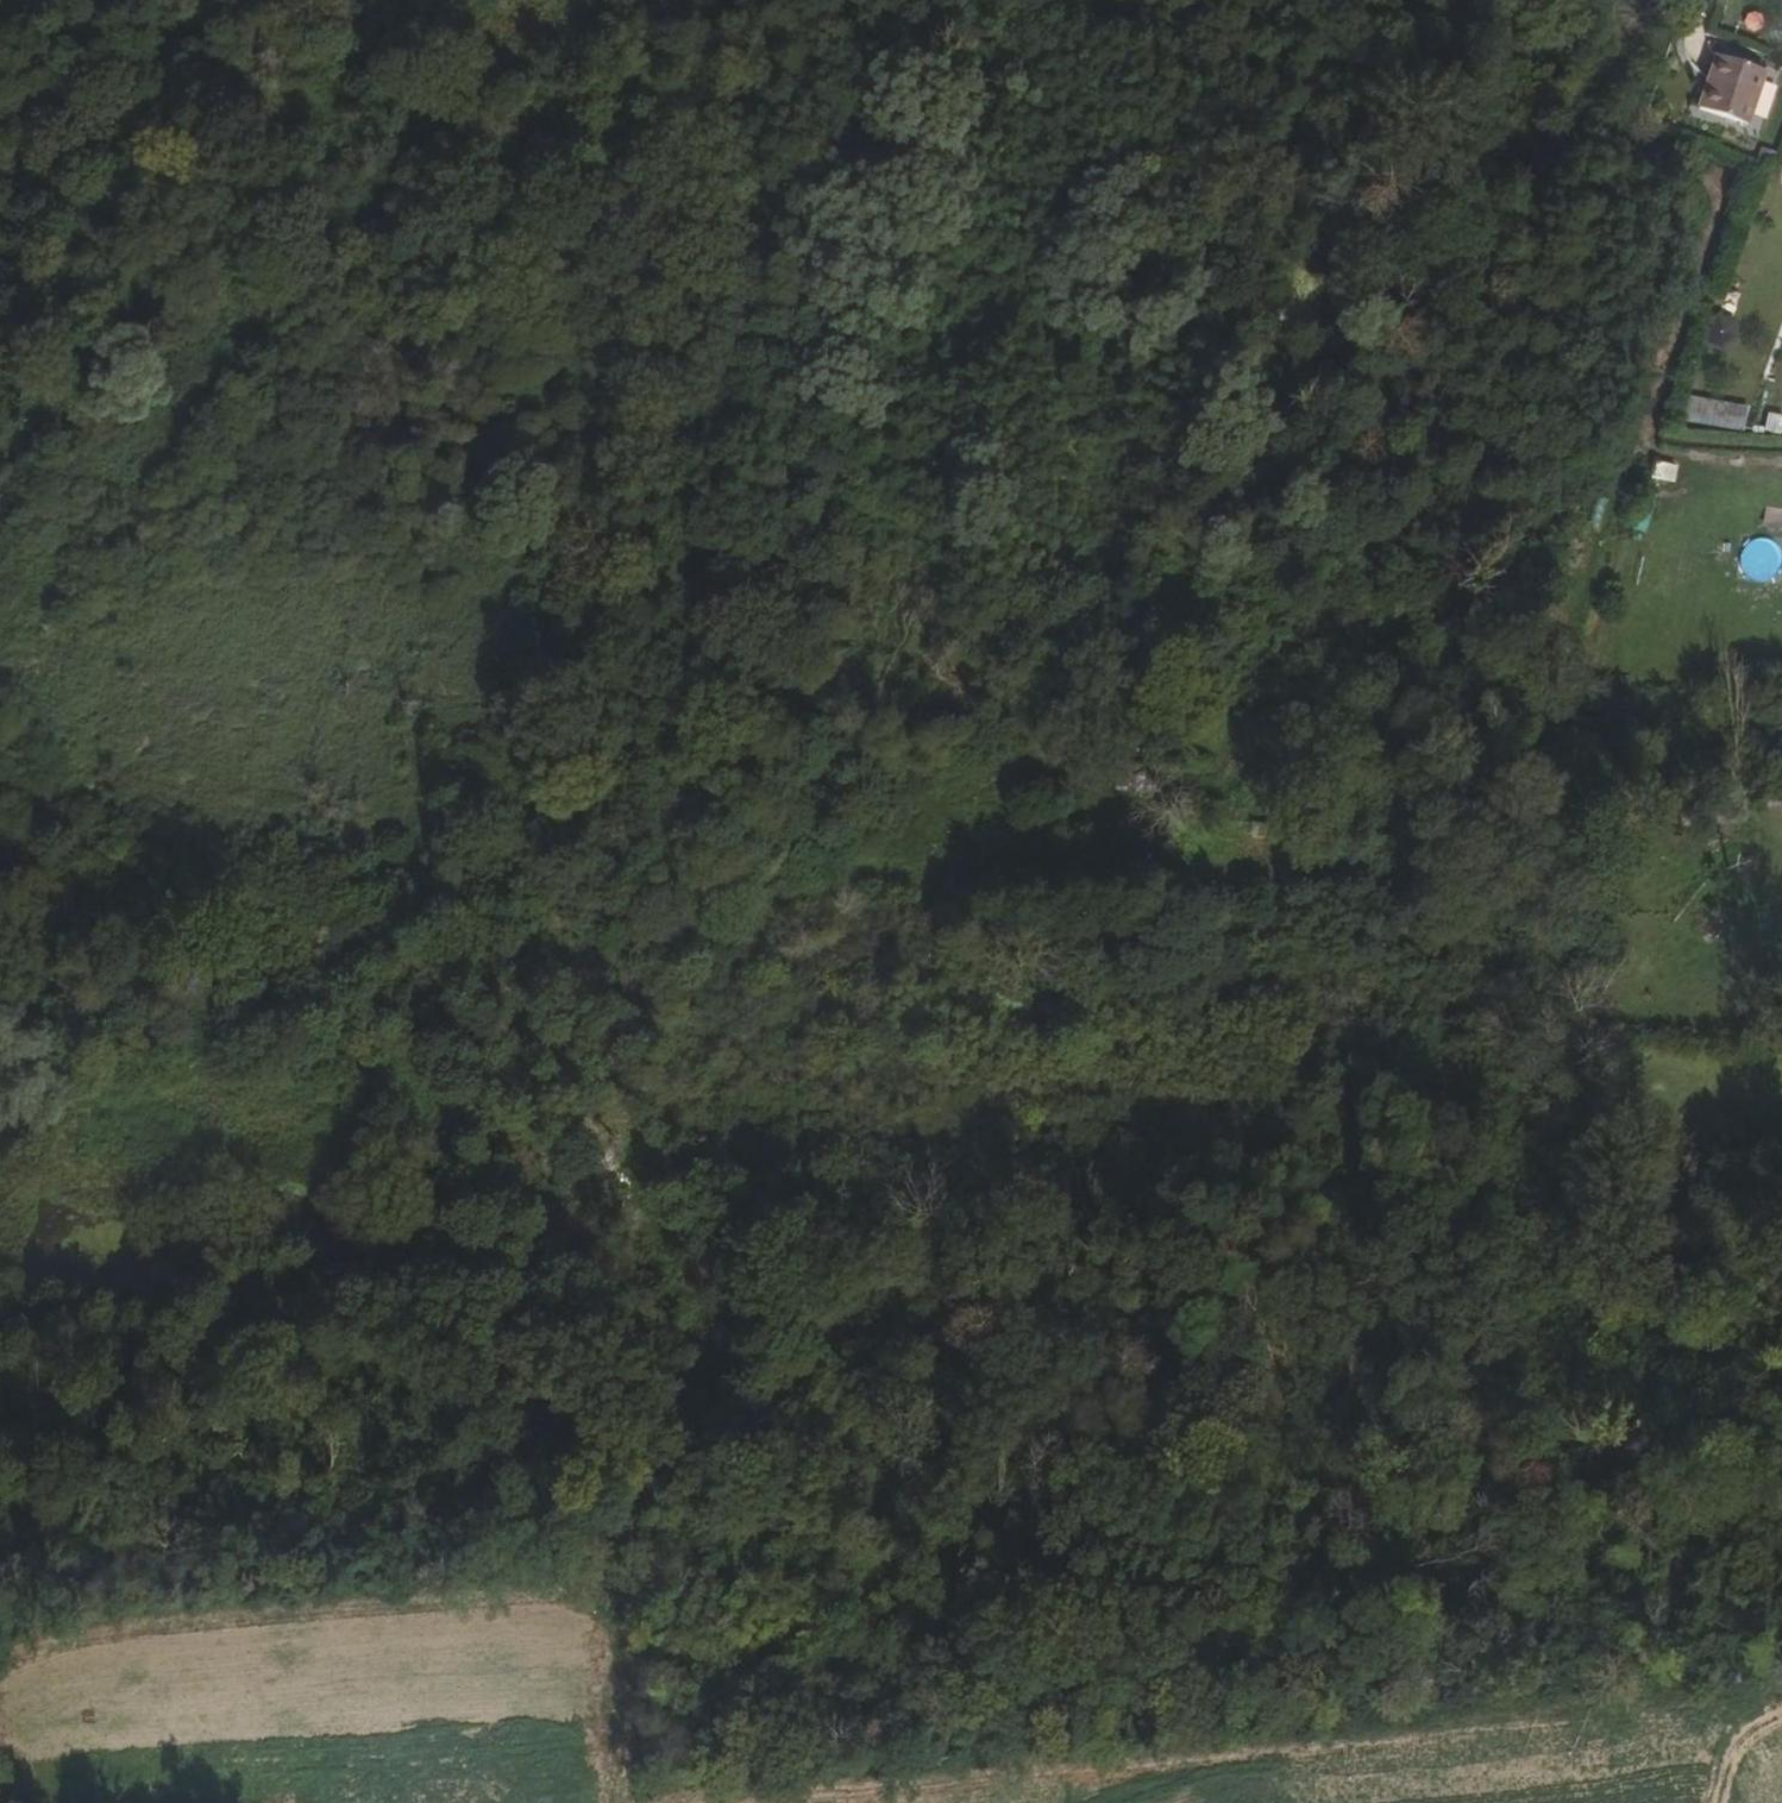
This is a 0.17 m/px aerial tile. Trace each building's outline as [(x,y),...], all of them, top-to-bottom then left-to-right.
[(1746,123),(1763,71),(1714,54),(1697,108),(1746,123)] [(1258,99),(1260,87),(1248,83),(1245,96),(1258,99)] [(1724,423),(1727,402),(1685,395),(1681,416),(1724,423)] [(1659,459),(1651,474),(1671,484),(1679,469),(1659,459)]
